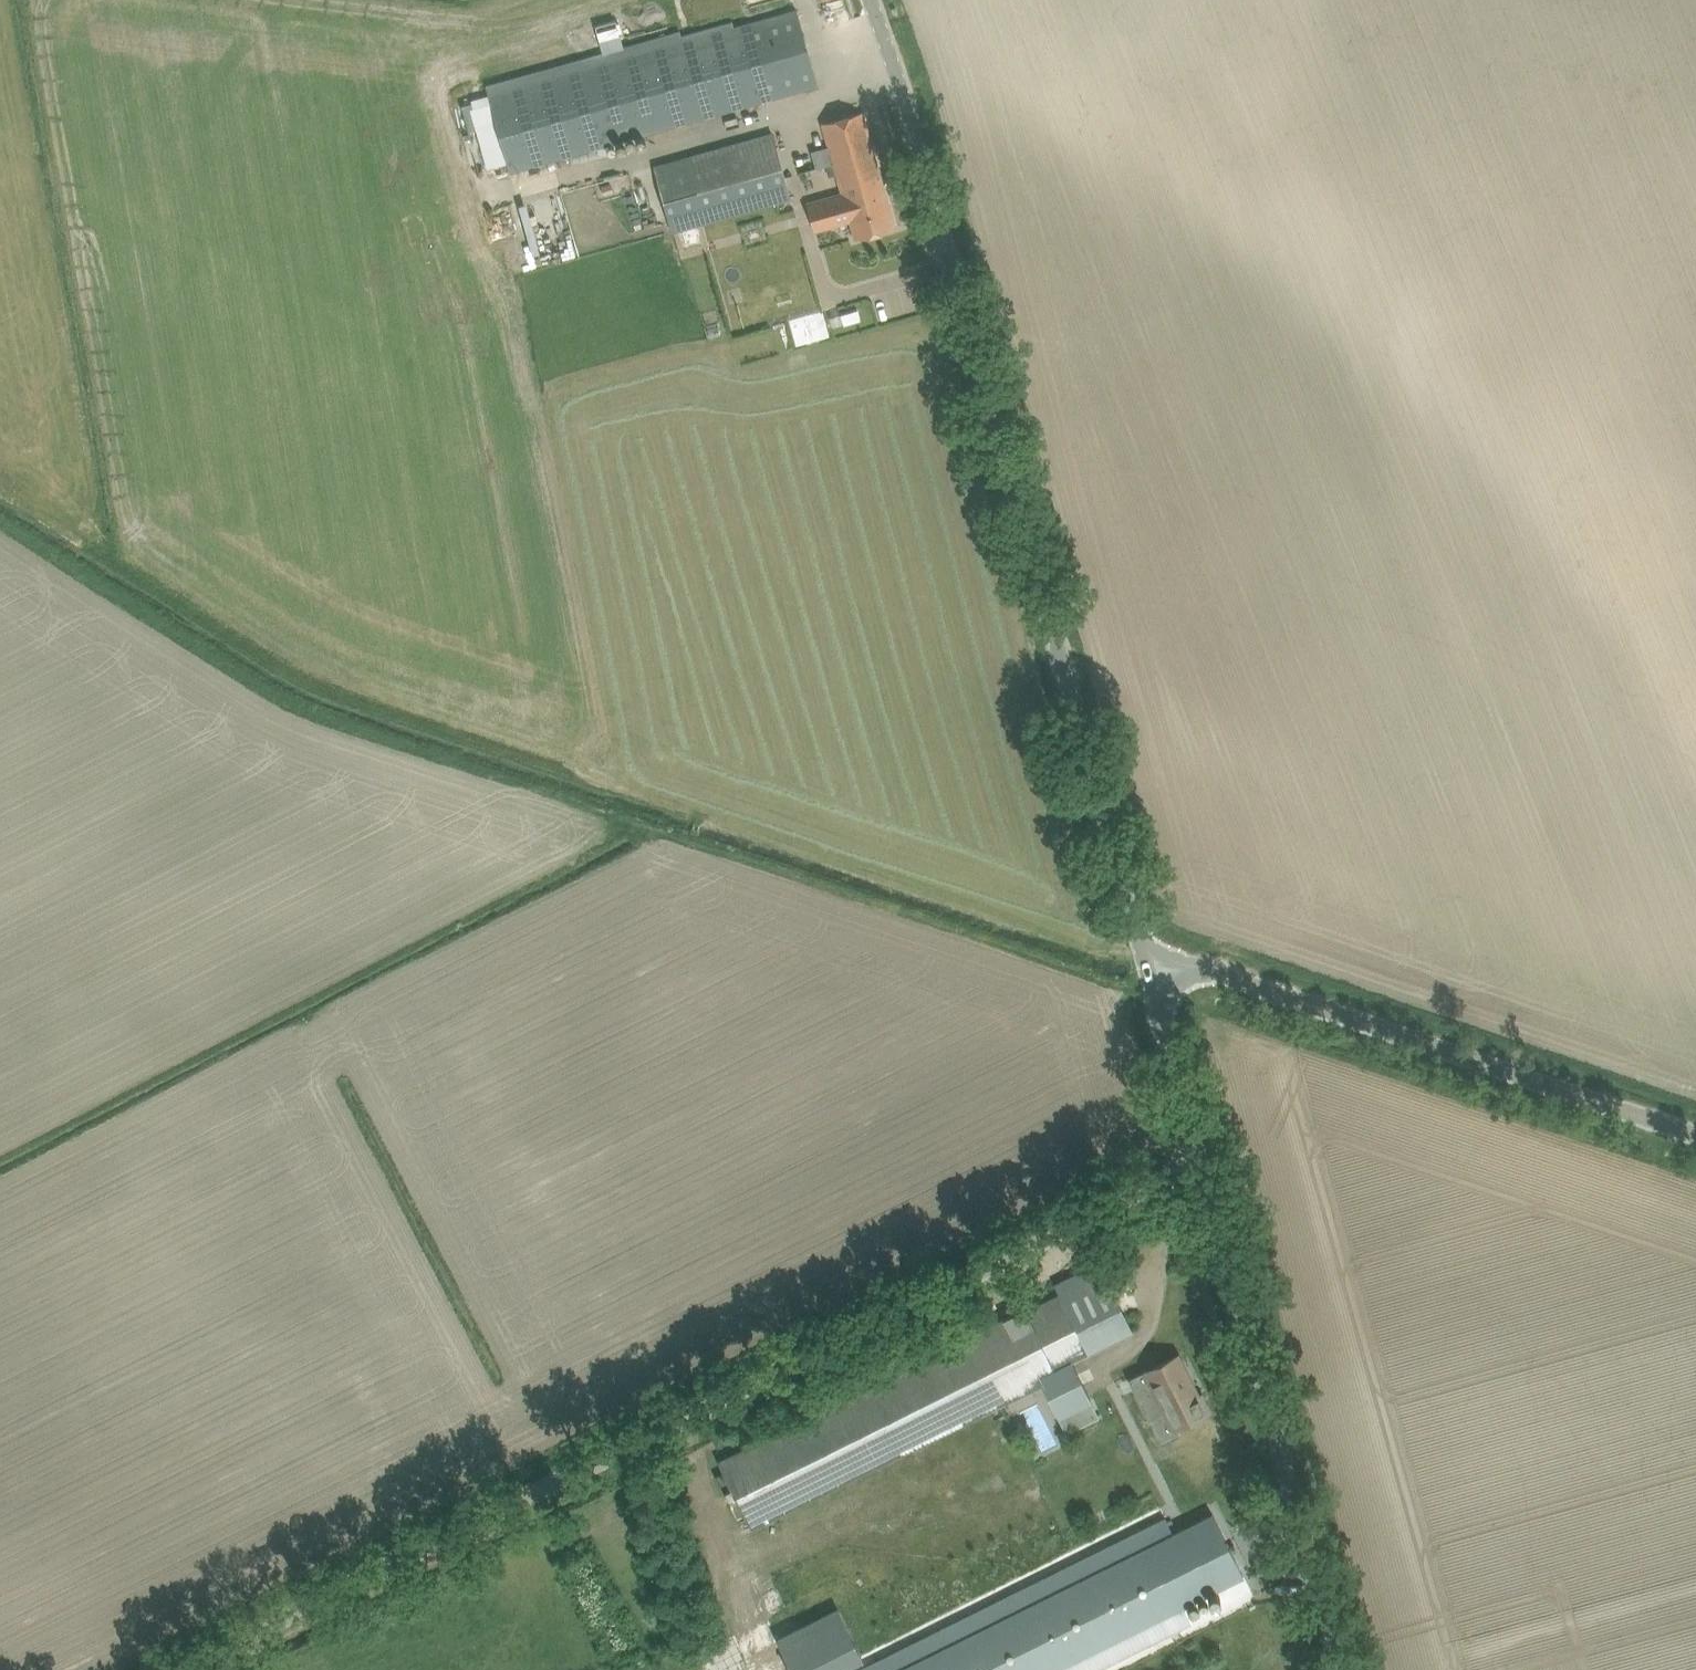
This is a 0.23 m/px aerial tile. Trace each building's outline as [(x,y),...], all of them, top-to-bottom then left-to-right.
[(489,96),(510,170),(818,84),(797,9),(489,96)] [(599,40),(620,34),(616,20),(596,26),(599,40)] [(863,112),(823,123),(844,197),(828,202),(833,221),(849,217),(855,237),(854,238),(854,239),(897,227),(896,225),(895,226),(863,112)] [(654,165),(672,230),(791,197),(772,131),(654,165)] [(749,262),(743,271),(751,276),(757,267),(749,262)] [(1058,1415),(1091,1399),(1071,1358),(1134,1328),(1099,1262),(1055,1284),(1059,1293),(717,1456),(753,1529),(1042,1384),(1058,1415)] [(1201,1394),(1198,1395),(1178,1354),(1132,1377),(1153,1418),(1167,1411),(1176,1428),(1209,1411),(1201,1394)] [(1174,1532),(1167,1518),(862,1669),(1091,1669),(1193,1619),(1185,1604),(1244,1574),(1213,1512),(1174,1532)] [(839,1605),(777,1636),(794,1669),(840,1669),(865,1657),(839,1605)]
